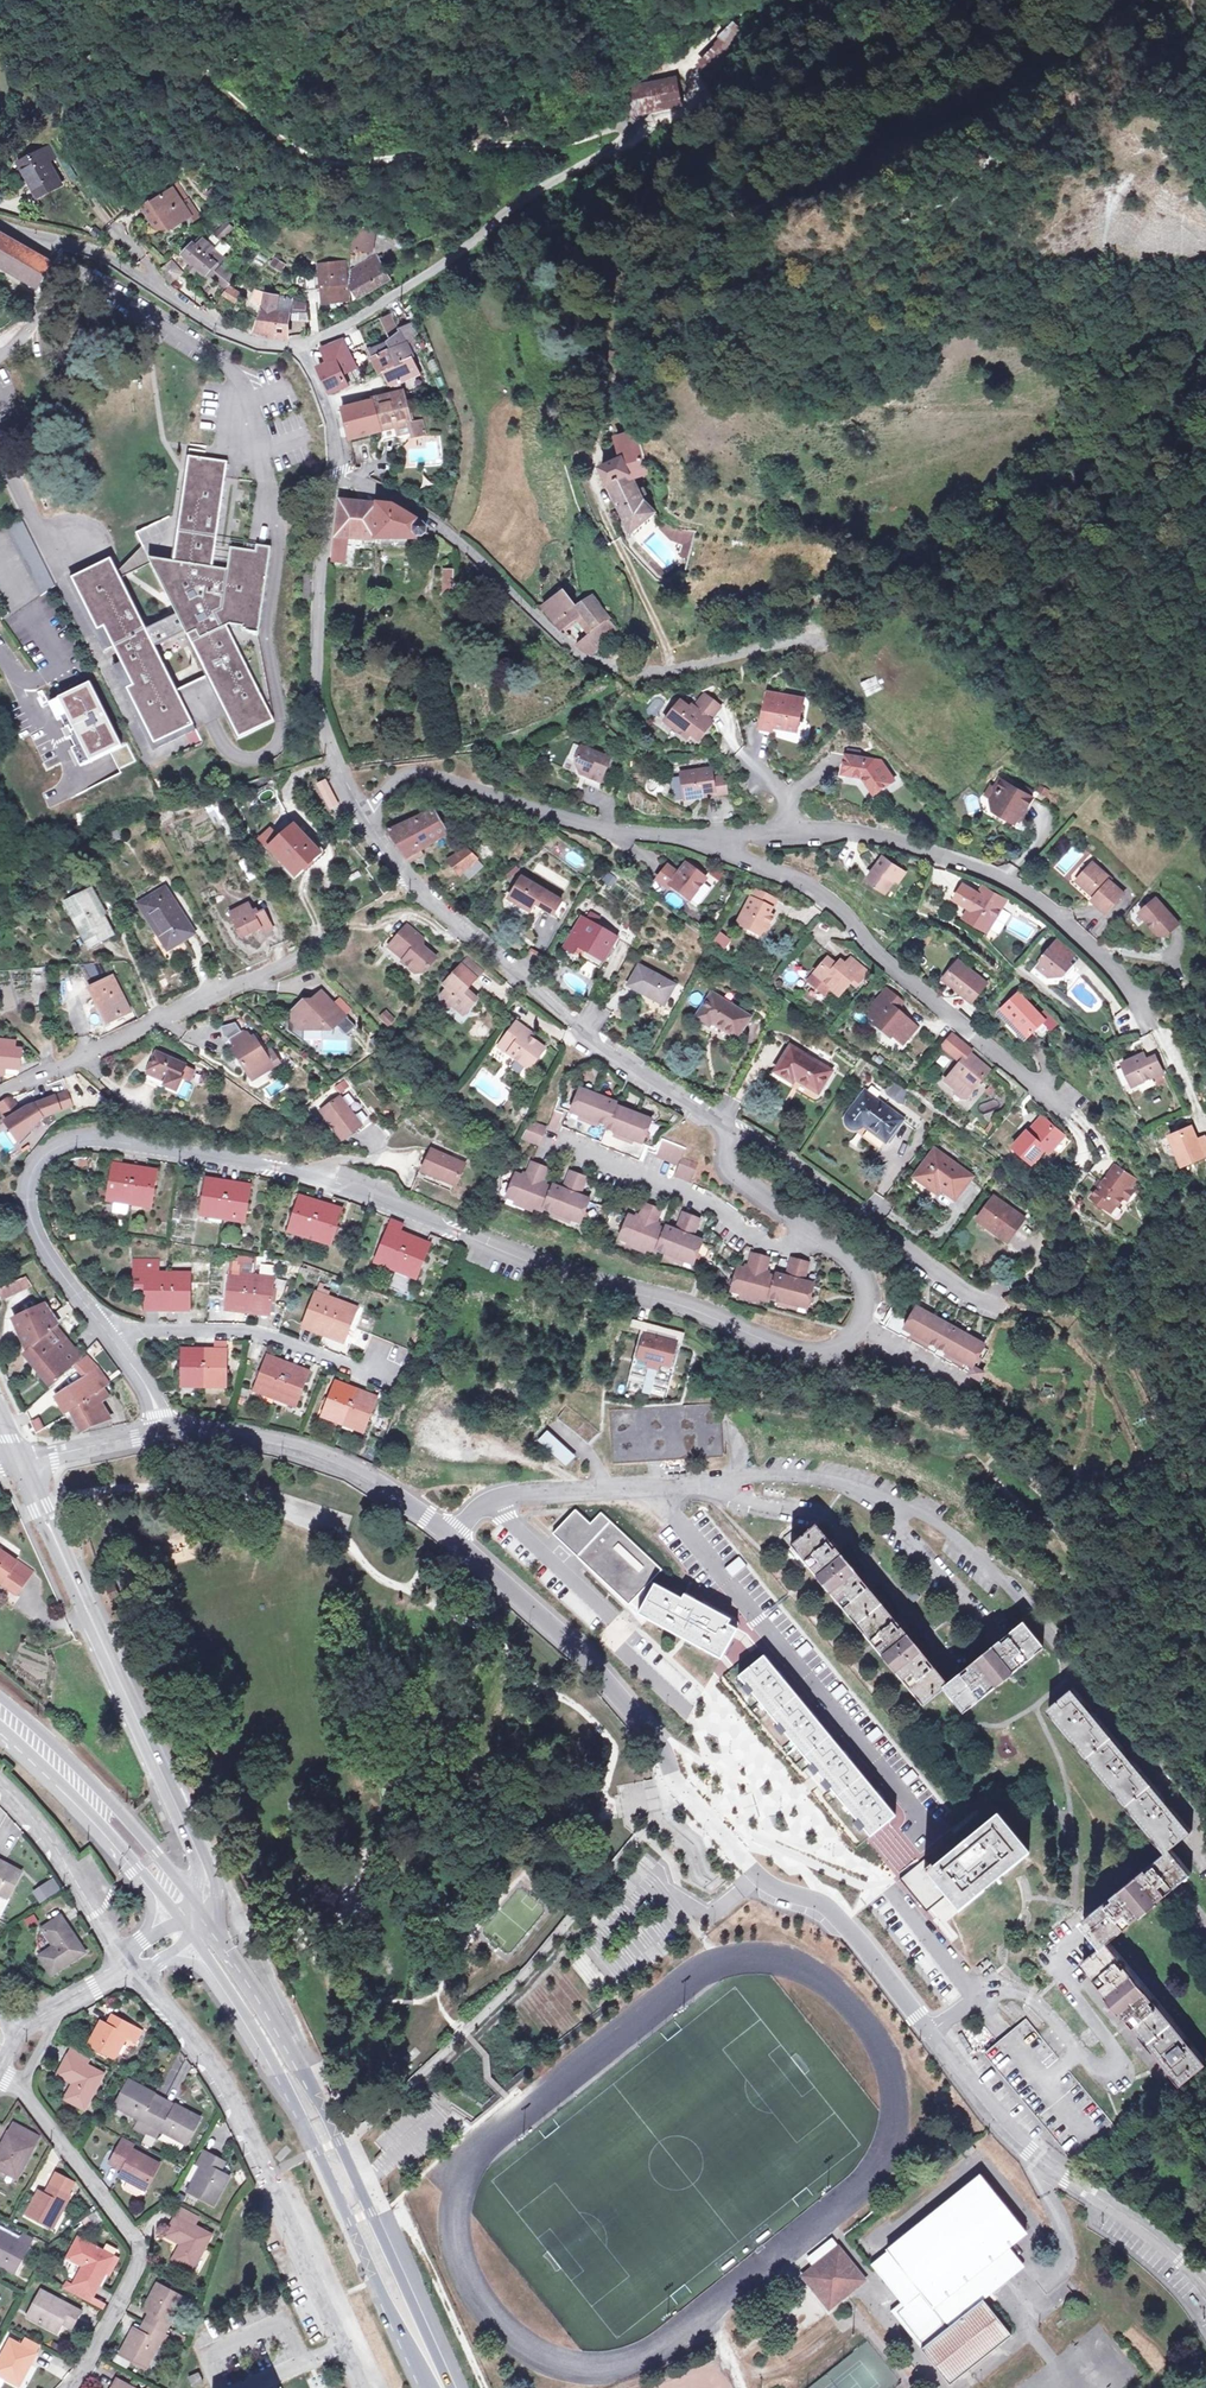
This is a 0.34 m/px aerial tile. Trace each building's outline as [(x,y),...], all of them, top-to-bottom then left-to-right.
[(737,51),(734,49),(746,36),(736,26),(718,43),(699,65),(712,79),(737,51)] [(519,44),(508,52),(519,67),(529,60),(519,44)] [(675,79),(625,87),(628,112),(679,105),(675,79)] [(41,198),(62,188),(45,155),(24,166),(41,198)] [(170,192),(150,206),(164,227),(168,233),(189,220),(192,225),(197,221),(176,189),(171,192),(170,192)] [(164,227),(150,206),(142,211),(157,233),(164,227)] [(208,225),(219,235),(225,228),(213,218),(208,225)] [(225,228),(219,235),(217,237),(224,244),(236,230),(229,223),(225,228)] [(374,227),(355,226),(353,248),(372,249),(374,227)] [(39,292),(54,267),(2,236),(0,239),(0,270),(39,292)] [(216,237),(209,244),(224,258),(231,250),(224,244),(217,237),(216,237)] [(214,278),(228,289),(236,280),(223,268),(228,262),(224,258),(209,244),(203,239),(187,258),(212,280),(214,278)] [(354,288),(351,291),(352,300),(375,286),(374,285),(386,277),(374,256),(365,262),(351,270),(356,280),(351,283),(354,288)] [(278,261),(273,268),(284,277),(289,270),(278,261)] [(344,262),(320,264),(324,304),(348,301),(344,262)] [(174,263),(165,273),(178,284),(187,273),(174,263)] [(251,299),(259,302),(263,292),(256,289),(251,299)] [(238,305),(244,297),(234,290),(226,297),(238,305)] [(269,296),(262,321),(275,324),(278,297),(269,296)] [(288,300),(278,297),(275,324),(262,321),(257,335),(272,337),(286,338),(288,300)] [(382,324),(390,342),(399,336),(390,318),(382,324)] [(307,325),(300,326),(301,338),(308,337),(307,325)] [(390,342),(387,345),(389,351),(403,345),(399,336),(390,342)] [(330,398),(349,389),(344,378),(357,371),(342,341),(321,351),(327,368),(318,372),(330,398)] [(411,361),(403,345),(389,351),(387,345),(373,355),(382,376),(388,373),(411,361)] [(604,375),(616,376),(617,357),(613,357),(605,356),(604,375)] [(422,381),(411,361),(388,373),(394,386),(397,386),(399,391),(377,398),(378,404),(399,398),(408,428),(400,431),(403,440),(417,437),(418,437),(406,394),(408,393),(404,383),(411,380),(414,385),(422,381)] [(634,377),(616,376),(615,389),(634,390),(634,377)] [(409,393),(408,393),(406,394),(418,437),(417,437),(419,442),(432,438),(428,425),(420,427),(409,393)] [(380,438),(400,431),(408,428),(399,398),(378,404),(370,407),(380,438)] [(350,447),(380,438),(370,407),(342,415),(350,447)] [(600,472),(629,538),(649,518),(638,501),(644,498),(640,491),(636,493),(632,482),(647,476),(645,461),(645,460),(636,435),(630,437),(623,438),(611,441),(618,462),(600,472)] [(110,562),(70,581),(72,584),(106,654),(112,651),(120,667),(114,670),(152,748),(191,729),(153,651),(184,636),(218,706),(229,701),(242,730),(232,735),(236,743),(272,726),(264,711),(261,712),(259,708),(262,706),(225,631),(229,629),(236,630),(237,626),(242,627),(241,631),(240,635),(258,638),(271,552),(256,550),(255,556),(230,552),(227,574),(225,589),(210,586),(212,572),(225,488),(220,488),(221,482),(225,483),(228,466),(189,460),(180,518),(183,519),(182,526),(179,526),(173,566),(148,562),(176,618),(145,633),(110,562)] [(341,507),(336,542),(350,542),(350,551),(364,551),(364,539),(378,539),(415,540),(414,538),(425,538),(425,532),(416,525),(390,510),(341,507)] [(9,529),(43,599),(55,590),(23,522),(9,529)] [(350,542),(336,542),(334,564),(348,565),(350,551),(350,542)] [(227,574),(212,572),(210,586),(225,589),(227,574)] [(455,575),(445,574),(443,594),(452,595),(455,575)] [(313,575),(306,575),(305,601),(312,602),(313,575)] [(106,654),(72,584),(69,586),(103,655),(106,654)] [(588,654),(592,656),(617,631),(589,599),(584,605),(576,596),(569,602),(561,593),(542,612),(560,629),(575,613),(591,631),(577,644),(588,654)] [(152,748),(114,670),(111,672),(151,755),(194,734),(191,729),(152,748)] [(89,686),(52,705),(65,732),(71,729),(73,734),(75,738),(69,741),(83,768),(109,756),(117,773),(134,765),(125,748),(120,750),(89,686)] [(767,694),(766,701),(776,703),(778,697),(767,694)] [(687,710),(679,704),(663,725),(686,742),(689,739),(697,745),(712,725),(709,723),(719,709),(704,697),(694,710),(690,707),(687,710)] [(791,699),(778,697),(776,703),(766,701),(760,729),(772,732),(773,728),(796,733),(802,707),(790,704),(791,699)] [(229,701),(218,706),(232,735),(242,730),(229,701)] [(586,779),(600,784),(609,760),(581,749),(574,767),(580,777),(586,779)] [(861,778),(862,777),(865,781),(864,782),(873,796),(893,781),(879,763),(846,756),(843,775),(861,778)] [(723,779),(712,780),(710,771),(680,775),(683,802),(701,799),(700,796),(713,794),(713,797),(726,796),(723,779)] [(996,791),(992,801),(994,811),(1014,822),(1023,806),(1026,808),(1034,796),(1003,777),(996,789),(996,791)] [(600,793),(600,784),(586,779),(584,787),(600,793)] [(328,780),(321,783),(328,796),(334,792),(328,780)] [(996,791),(996,789),(990,785),(983,796),(992,801),(996,791)] [(334,792),(328,796),(334,808),(341,805),(334,792)] [(409,822),(424,848),(447,833),(435,811),(432,804),(421,809),(424,815),(409,822)] [(410,857),(424,848),(409,822),(407,823),(391,832),(410,857)] [(317,852),(293,826),(268,850),(292,875),(317,852)] [(468,849),(450,860),(463,873),(481,858),(468,849)] [(885,892),(895,879),(892,877),(899,868),(883,857),(867,878),(885,892)] [(1088,878),(1081,886),(1093,898),(1091,900),(1105,913),(1122,893),(1108,880),(1110,878),(1092,862),(1082,873),(1088,878)] [(563,887),(568,878),(537,863),(533,872),(563,887)] [(672,888),(692,902),(707,881),(688,867),(680,877),(669,869),(659,883),(669,891),(672,888)] [(892,877),(895,879),(898,881),(904,873),(899,868),(892,877)] [(612,887),(618,876),(607,870),(601,881),(612,887)] [(1075,881),(1081,886),(1088,878),(1082,873),(1075,881)] [(540,902),(557,913),(566,899),(527,876),(514,897),(535,910),(540,902)] [(955,900),(970,909),(965,917),(989,931),(1002,908),(979,894),(963,885),(955,900)] [(983,887),(979,894),(1002,908),(1006,901),(983,887)] [(168,950),(194,933),(165,888),(141,904),(161,935),(159,936),(168,950)] [(763,925),(768,927),(773,917),(768,915),(776,899),(754,889),(736,924),(757,935),(763,925)] [(111,934),(99,909),(102,907),(93,890),(73,900),(82,917),(77,920),(89,945),(111,934)] [(1166,934),(1178,923),(1156,897),(1139,912),(1157,933),(1166,934)] [(265,933),(274,928),(265,912),(256,917),(249,905),(232,916),(245,938),(262,928),(265,933)] [(595,915),(591,921),(599,926),(603,920),(595,915)] [(599,926),(591,921),(586,919),(568,950),(577,956),(582,947),(606,961),(619,938),(599,926)] [(399,945),(394,951),(402,958),(400,961),(413,972),(424,969),(435,956),(418,942),(422,938),(405,923),(391,938),(399,945)] [(763,925),(757,935),(762,938),(768,927),(763,925)] [(713,941),(725,949),(732,939),(720,931),(713,941)] [(386,944),(394,951),(399,945),(391,938),(386,944)] [(1037,968),(1049,977),(1062,976),(1071,965),(1069,963),(1075,955),(1057,940),(1041,959),(1042,963),(1037,968)] [(646,954),(634,972),(668,994),(679,975),(646,954)] [(821,965),(807,982),(825,997),(833,987),(841,994),(852,980),(857,985),(867,973),(850,958),(844,966),(837,967),(827,959),(821,965)] [(987,984),(958,960),(943,979),(971,1002),(987,984)] [(455,1005),(461,1010),(468,1002),(471,1005),(479,996),(468,986),(477,975),(463,963),(446,982),(450,986),(443,995),(443,1006),(455,1005)] [(88,991),(107,1025),(129,1014),(111,980),(107,982),(99,966),(79,968),(91,990),(88,991)] [(715,1015),(740,1031),(750,1016),(754,1011),(717,987),(702,1011),(713,1018),(715,1015)] [(880,1008),(871,1019),(902,1044),(915,1028),(893,1010),(900,1001),(887,990),(875,1003),(880,1008)] [(308,1001),(298,1012),(298,1020),(293,1020),(293,1030),(306,1039),(306,1030),(330,1030),(330,1028),(334,1028),(339,1022),(352,1034),(361,1025),(326,991),(317,1000),(320,1002),(314,1008),(308,1001)] [(1022,995),(1004,1012),(1029,1037),(1048,1019),(1022,995)] [(468,1002),(461,1010),(464,1013),(471,1005),(468,1002)] [(866,1014),(871,1019),(880,1008),(875,1003),(866,1014)] [(377,1017),(387,1026),(395,1018),(385,1009),(377,1017)] [(546,1045),(531,1034),(535,1029),(519,1018),(502,1043),(532,1065),(546,1045)] [(258,1080),(279,1067),(270,1054),(260,1037),(258,1038),(254,1032),(247,1031),(241,1022),(227,1026),(230,1037),(233,1036),(234,1040),(236,1038),(250,1061),(247,1063),(258,1080)] [(946,1048),(962,1062),(969,1053),(970,1052),(953,1039),(946,1048)] [(0,1075),(0,1079),(12,1079),(12,1069),(24,1069),(25,1055),(21,1055),(21,1049),(13,1049),(13,1046),(0,1046),(0,1075)] [(802,1080),(823,1094),(837,1073),(800,1047),(784,1071),(801,1082),(802,1080)] [(278,1050),(270,1054),(279,1067),(286,1063),(278,1050)] [(957,1089),(966,1097),(989,1070),(969,1053),(962,1062),(945,1082),(956,1091),(957,1089)] [(1122,1063),(1133,1086),(1162,1072),(1154,1055),(1146,1059),(1143,1053),(1122,1063)] [(172,1090),(180,1093),(179,1094),(184,1095),(189,1082),(187,1082),(192,1068),(164,1058),(156,1079),(174,1085),(172,1090)] [(523,1076),(527,1070),(514,1061),(510,1067),(523,1076)] [(903,1102),(907,1088),(888,1083),(884,1097),(903,1102)] [(588,1090),(578,1114),(614,1128),(613,1131),(649,1145),(659,1122),(621,1107),(622,1105),(588,1090)] [(356,1091),(327,1111),(348,1141),(364,1129),(377,1121),(356,1091)] [(30,1107),(10,1120),(16,1129),(18,1128),(25,1139),(45,1119),(74,1106),(68,1093),(30,1107)] [(850,1121),(850,1124),(851,1128),(883,1152),(905,1122),(868,1095),(850,1121)] [(0,1106),(0,1108),(7,1118),(21,1108),(15,1099),(11,1099),(0,1106)] [(568,1114),(560,1111),(554,1127),(562,1131),(568,1114)] [(650,1146),(649,1145),(613,1131),(614,1128),(578,1114),(574,1112),(568,1128),(606,1143),(605,1146),(644,1162),(648,1152),(650,1146)] [(1044,1113),(1030,1129),(1036,1134),(1049,1117),(1044,1113)] [(1069,1134),(1049,1117),(1036,1134),(1030,1129),(1017,1144),(1037,1161),(1049,1146),(1056,1151),(1069,1134)] [(377,1121),(364,1129),(366,1132),(379,1123),(377,1121)] [(534,1124),(529,1140),(534,1142),(544,1146),(550,1130),(534,1124)] [(1200,1139),(1194,1126),(1174,1134),(1186,1163),(1205,1155),(1205,1153),(1200,1139)] [(692,1150),(668,1141),(662,1157),(685,1166),(688,1160),(692,1150)] [(940,1187),(960,1202),(979,1176),(942,1149),(920,1179),(936,1192),(940,1187)] [(470,1164),(437,1150),(428,1173),(461,1186),(470,1164)] [(685,1166),(681,1176),(697,1183),(704,1166),(688,1160),(685,1166)] [(1096,1184),(1100,1186),(1092,1196),(1108,1208),(1114,1201),(1119,1204),(1125,1196),(1128,1198),(1134,1190),(1132,1188),(1138,1179),(1117,1163),(1104,1180),(1101,1178),(1096,1184)] [(128,1214),(129,1201),(134,1167),(110,1164),(106,1202),(116,1203),(115,1212),(128,1214)] [(538,1164),(531,1180),(547,1186),(553,1170),(538,1164)] [(154,1170),(134,1167),(129,1201),(140,1202),(139,1206),(150,1208),(154,1170)] [(575,1172),(568,1189),(586,1197),(593,1179),(575,1172)] [(547,1186),(531,1180),(520,1175),(511,1199),(549,1214),(550,1211),(585,1225),(595,1201),(586,1197),(568,1189),(560,1186),(558,1190),(547,1186)] [(208,1214),(222,1215),(228,1182),(205,1178),(198,1216),(207,1218),(208,1214)] [(249,1185),(228,1182),(222,1215),(234,1217),(233,1220),(243,1222),(249,1185)] [(294,1230),(310,1235),(320,1203),(296,1196),(285,1232),(293,1234),(294,1230)] [(982,1223),(1002,1238),(1006,1233),(1018,1242),(1025,1232),(1019,1228),(1025,1219),(999,1200),(982,1223)] [(341,1210),(320,1203),(310,1235),(319,1238),(318,1242),(331,1245),(341,1210)] [(651,1205),(644,1222),(659,1228),(666,1211),(651,1205)] [(754,1221),(775,1236),(780,1230),(760,1214),(754,1221)] [(689,1215),(682,1233),(697,1239),(704,1221),(689,1215)] [(385,1263),(397,1267),(409,1234),(399,1230),(403,1221),(392,1216),(388,1226),(374,1262),(384,1266),(385,1263)] [(633,1218),(624,1242),(660,1256),(662,1253),(699,1268),(708,1244),(697,1239),(682,1233),(672,1229),(671,1232),(659,1228),(644,1222),(633,1218)] [(1032,1223),(1025,1219),(1019,1228),(1025,1232),(1032,1223)] [(1006,1233),(1002,1238),(1015,1247),(1018,1242),(1006,1233)] [(432,1243),(409,1234),(397,1267),(409,1272),(408,1275),(418,1279),(432,1243)] [(758,1256),(753,1275),(769,1278),(774,1261),(758,1256)] [(157,1311),(165,1311),(166,1270),(155,1270),(155,1262),(133,1261),(132,1279),(145,1279),(144,1307),(157,1307),(157,1311)] [(797,1261),(791,1280),(808,1285),(813,1265),(797,1261)] [(259,1273),(273,1275),(274,1265),(260,1264),(259,1273)] [(166,1270),(165,1311),(179,1311),(179,1308),(188,1308),(190,1271),(166,1270)] [(741,1271),(735,1291),(734,1296),(773,1307),(774,1303),(810,1313),(817,1287),(808,1285),(791,1280),(781,1277),(780,1282),(769,1278),(753,1275),(741,1271)] [(238,1314),(247,1315),(252,1275),(228,1273),(225,1308),(239,1309),(238,1314)] [(34,1284),(28,1274),(0,1287),(0,1289),(5,1298),(34,1284)] [(252,1275),(247,1315),(258,1316),(258,1312),(273,1313),(276,1277),(252,1275)] [(145,1279),(132,1279),(131,1306),(144,1307),(145,1279)] [(311,1330),(322,1334),(335,1296),(315,1288),(303,1324),(312,1327),(311,1330)] [(335,1296),(322,1334),(337,1340),(338,1336),(345,1339),(359,1304),(335,1296)] [(52,1381),(80,1356),(58,1325),(61,1322),(47,1304),(14,1320),(29,1347),(26,1349),(52,1381)] [(886,1304),(879,1317),(890,1323),(897,1309),(886,1304)] [(987,1377),(976,1370),(989,1349),(984,1346),(920,1309),(912,1324),(897,1316),(890,1330),(982,1383),(983,1384),(987,1377)] [(633,1329),(643,1332),(648,1333),(649,1331),(660,1334),(661,1330),(635,1323),(633,1329)] [(648,1333),(643,1332),(630,1381),(645,1385),(654,1388),(670,1392),(685,1337),(661,1330),(660,1334),(649,1331),(648,1333)] [(190,1382),(203,1382),(203,1349),(180,1349),(180,1385),(190,1385),(190,1382)] [(226,1350),(203,1349),(203,1382),(215,1382),(215,1386),(225,1386),(226,1350)] [(76,1364),(85,1377),(98,1370),(86,1355),(76,1364)] [(266,1391),(276,1394),(287,1364),(265,1356),(253,1390),(265,1394),(266,1391)] [(309,1372),(287,1364),(276,1394),(288,1398),(287,1403),(296,1406),(309,1372)] [(69,1409),(70,1408),(101,1389),(109,1384),(98,1370),(85,1377),(60,1391),(69,1409)] [(333,1415),(345,1420),(356,1389),(335,1382),(322,1415),(332,1419),(333,1415)] [(109,1384),(101,1389),(106,1398),(101,1401),(106,1411),(123,1400),(109,1384)] [(654,1388),(645,1385),(644,1392),(652,1395),(654,1388)] [(106,1398),(101,1389),(70,1408),(80,1428),(108,1415),(106,1411),(101,1401),(106,1398)] [(379,1397),(356,1389),(345,1420),(357,1424),(356,1428),(365,1432),(379,1397)] [(588,1422),(568,1406),(559,1419),(578,1434),(589,1445),(600,1433),(588,1422)] [(614,1447),(615,1462),(722,1456),(720,1406),(612,1411),(613,1428),(607,1428),(608,1447),(614,1447)] [(41,1416),(34,1420),(38,1430),(46,1425),(41,1416)] [(576,1456),(548,1430),(539,1440),(567,1466),(576,1456)] [(1079,1471),(1064,1479),(1073,1497),(1088,1489),(1079,1471)] [(575,1509),(553,1532),(577,1556),(628,1605),(630,1602),(634,1606),(639,1610),(653,1584),(650,1581),(661,1570),(601,1512),(590,1523),(575,1509)] [(962,1707),(1040,1643),(1019,1617),(944,1679),(813,1525),(808,1529),(797,1538),(788,1546),(918,1700),(940,1682),(962,1707)] [(797,1538),(790,1529),(780,1537),(788,1546),(797,1538)] [(25,1575),(10,1565),(14,1560),(0,1550),(0,1581),(15,1590),(25,1575)] [(628,1605),(577,1556),(576,1556),(622,1605),(641,1625),(647,1619),(637,1614),(638,1612),(639,1610),(634,1606),(630,1602),(628,1605)] [(742,1556),(727,1568),(732,1575),(747,1563),(742,1556)] [(905,1579),(898,1585),(909,1599),(917,1592),(905,1579)] [(726,1625),(729,1620),(677,1592),(675,1596),(653,1584),(639,1610),(638,1612),(637,1614),(647,1619),(678,1636),(682,1639),(719,1660),(732,1637),(736,1630),(726,1625)] [(117,1609),(125,1605),(119,1593),(111,1597),(117,1609)] [(810,1639),(795,1652),(801,1658),(815,1646),(810,1639)] [(829,1789),(870,1837),(871,1836),(877,1831),(885,1825),(893,1818),(895,1816),(850,1762),(838,1747),(763,1656),(737,1677),(809,1765),(813,1769),(825,1783),(829,1789)] [(1045,1702),(1164,1846),(1171,1841),(1190,1824),(1071,1680),(1067,1684),(1045,1702)] [(845,1682),(830,1694),(836,1701),(850,1689),(845,1682)] [(879,1723),(864,1735),(869,1742),(884,1730),(879,1723)] [(915,1768),(900,1780),(906,1786),(921,1774),(915,1768)] [(971,1835),(932,1867),(928,1871),(947,1895),(960,1910),(1029,1854),(996,1814),(971,1835)] [(1192,1867),(1171,1841),(1164,1846),(1080,1918),(1101,1943),(1104,1941),(1192,1867)] [(645,1855),(633,1866),(639,1874),(652,1863),(645,1855)] [(6,1896),(19,1870),(0,1858),(0,1893),(6,1896)] [(932,1867),(924,1858),(899,1879),(926,1912),(947,1895),(928,1871),(932,1867)] [(49,1891),(57,1885),(52,1879),(44,1884),(49,1891)] [(60,1912),(42,1923),(55,1943),(40,1953),(50,1969),(83,1948),(60,1912)] [(1203,2061),(1104,1941),(1101,1943),(1079,1962),(1179,2081),(1203,2061)] [(194,1996),(200,2003),(209,1996),(202,1989),(194,1996)] [(115,2030),(122,2017),(116,2014),(108,2027),(115,2030)] [(115,2030),(108,2027),(99,2022),(85,2048),(113,2063),(128,2035),(136,2039),(142,2028),(122,2017),(115,2030)] [(81,2113),(99,2078),(81,2068),(85,2063),(68,2054),(54,2078),(71,2087),(62,2103),(81,2113)] [(145,2130),(153,2116),(143,2112),(149,2099),(124,2086),(109,2112),(145,2130)] [(143,2112),(153,2116),(159,2105),(149,2099),(143,2112)] [(161,2122),(168,2110),(159,2105),(153,2116),(161,2122)] [(161,2122),(153,2116),(145,2130),(178,2149),(192,2123),(168,2110),(161,2122)] [(11,2139),(17,2129),(11,2126),(6,2136),(11,2139)] [(6,2136),(0,2148),(0,2173),(15,2181),(36,2139),(17,2129),(11,2139),(6,2136)] [(121,2142),(112,2159),(123,2166),(120,2172),(128,2177),(143,2185),(145,2185),(157,2162),(121,2142)] [(969,2153),(964,2147),(955,2155),(960,2161),(969,2153)] [(220,2184),(210,2179),(204,2175),(208,2166),(209,2164),(205,2162),(200,2159),(198,2162),(194,2161),(189,2168),(195,2170),(180,2197),(205,2212),(220,2184)] [(209,2164),(208,2166),(204,2175),(210,2179),(213,2175),(216,2169),(209,2164)] [(46,2198),(39,2194),(34,2192),(21,2217),(47,2231),(71,2183),(50,2172),(44,2184),(51,2188),(46,2198)] [(140,2191),(143,2185),(128,2177),(124,2185),(137,2192),(140,2191)] [(926,2348),(923,2351),(953,2386),(968,2372),(1011,2336),(981,2301),(978,2303),(976,2300),(974,2298),(1012,2265),(1017,2261),(1006,2248),(1021,2234),(975,2179),(897,2244),(884,2256),(885,2258),(877,2265),(872,2269),(902,2305),(905,2308),(921,2296),(949,2329),(926,2348)] [(51,2188),(44,2184),(39,2194),(46,2198),(51,2188)] [(90,2228),(99,2221),(92,2213),(83,2219),(90,2228)] [(182,2229),(186,2222),(172,2215),(169,2222),(182,2229)] [(182,2229),(169,2222),(158,2243),(174,2251),(166,2268),(185,2277),(204,2240),(188,2233),(191,2225),(186,2222),(182,2229)] [(89,2291),(93,2293),(112,2257),(79,2239),(69,2257),(83,2266),(70,2291),(84,2299),(89,2291)] [(8,2278),(22,2252),(0,2240),(0,2273),(8,2278)] [(815,2261),(820,2268),(838,2252),(837,2250),(833,2246),(815,2261)] [(863,2282),(838,2252),(820,2268),(804,2282),(830,2311),(853,2290),(863,2282)] [(147,2318),(143,2328),(160,2336),(164,2330),(179,2301),(152,2286),(138,2314),(141,2315),(147,2318)] [(63,2313),(73,2318),(78,2309),(40,2288),(27,2314),(55,2328),(60,2319),(63,2313)] [(89,2291),(84,2299),(88,2301),(93,2293),(89,2291)] [(921,2296),(905,2308),(898,2315),(918,2339),(919,2340),(922,2344),(926,2348),(949,2329),(921,2296)] [(891,2313),(923,2351),(926,2348),(922,2344),(919,2340),(918,2339),(898,2315),(905,2308),(902,2305),(891,2313)] [(63,2313),(60,2319),(70,2324),(73,2318),(63,2313)] [(137,2324),(143,2328),(147,2318),(141,2315),(137,2324)] [(138,2337),(143,2328),(137,2324),(133,2334),(138,2337)] [(138,2337),(133,2334),(128,2332),(116,2357),(142,2372),(155,2348),(163,2352),(169,2341),(160,2336),(143,2328),(138,2337)] [(160,2336),(169,2341),(182,2347),(184,2340),(164,2330),(160,2336)] [(16,2387),(17,2387),(36,2351),(11,2338),(0,2361),(0,2380),(16,2387)] [(207,2385),(201,2373),(192,2378),(196,2387),(200,2387),(207,2385)]
